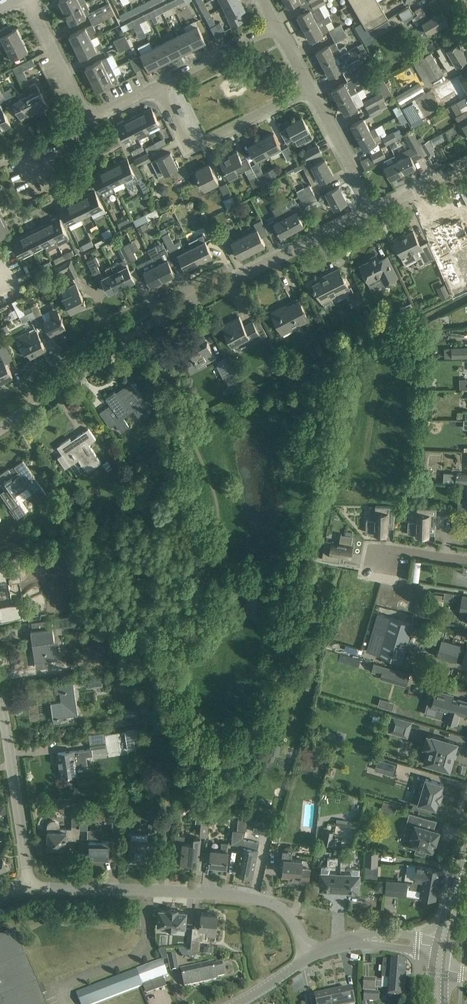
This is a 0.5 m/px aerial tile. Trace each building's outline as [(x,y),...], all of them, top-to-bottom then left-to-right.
[(65,12),(81,4),(79,0),(60,0),(59,0),(65,12)] [(146,9),(157,3),(155,0),(142,0),(144,3),(143,3),(146,9)] [(224,11),(228,18),(233,27),(244,21),(240,12),(245,9),(240,0),(237,0),(223,7),(224,11)] [(311,2),(314,9),(319,6),(325,3),(326,3),(324,0),(315,0),(311,2)] [(388,19),(388,18),(378,0),(350,0),(362,21),(368,31),(368,30),(369,30),(388,19)] [(398,13),(403,20),(404,23),(415,16),(420,24),(419,24),(420,25),(423,23),(429,33),(439,26),(448,21),(436,0),(432,0),(428,2),(436,15),(429,19),(421,6),(415,10),(413,11),(410,6),(399,12),(398,13)] [(86,15),(90,14),(88,9),(89,9),(86,1),(81,4),(65,12),(71,23),(86,16),(86,15)] [(174,6),(171,1),(160,7),(163,12),(174,6)] [(97,8),(100,14),(112,8),(109,2),(97,8)] [(133,8),(135,14),(146,9),(143,3),(133,8)] [(205,17),(211,14),(205,3),(199,6),(205,17)] [(310,9),(298,16),(304,28),(314,23),(323,18),(325,17),(319,6),(314,9),(311,10),(310,9)] [(135,14),(133,8),(129,10),(128,7),(118,12),(122,21),(135,14)] [(163,12),(160,7),(149,12),(152,18),(152,17),(155,24),(158,22),(159,20),(156,15),(163,12)] [(103,20),(115,14),(112,8),(100,14),(103,20)] [(149,12),(138,18),(140,23),(152,18),(149,12)] [(205,17),(216,37),(225,32),(220,22),(217,24),(211,14),(205,17)] [(314,23),(304,28),(311,41),(323,34),(329,31),(329,30),(326,24),(332,21),(329,15),(325,17),(323,18),(314,23)] [(140,23),(138,18),(121,26),(124,31),(140,23)] [(388,19),(369,30),(371,35),(373,34),(375,37),(393,27),(388,19)] [(362,21),(355,26),(360,35),(368,31),(362,21)] [(98,35),(95,29),(92,24),(85,28),(85,27),(70,35),(75,47),(91,39),(98,35)] [(335,27),(329,30),(329,31),(332,36),(344,30),(341,24),(335,27)] [(7,47),(23,39),(17,28),(12,30),(9,25),(0,29),(0,42),(4,41),(7,47)] [(187,32),(194,46),(205,41),(198,26),(187,32)] [(344,30),(332,36),(335,42),(336,42),(348,36),(344,30)] [(175,37),(183,52),(194,46),(187,32),(175,37)] [(113,40),(116,46),(128,41),(125,35),(113,40)] [(183,52),(175,37),(164,43),(171,58),(183,52)] [(7,62),(12,59),(28,51),(23,39),(7,47),(10,53),(4,56),(7,62)] [(103,47),(101,43),(94,46),(91,39),(75,47),(76,47),(74,49),(76,53),(78,53),(81,58),(90,54),(97,50),(103,47)] [(119,52),(131,47),(128,41),(116,46),(119,52)] [(151,43),(149,41),(138,47),(139,49),(142,54),(145,60),(149,69),(160,63),(153,48),(151,43)] [(329,45),(316,52),(323,64),(335,57),(349,50),(346,45),(339,48),(336,42),(335,42),(329,45)] [(450,48),(434,57),(431,52),(413,62),(415,66),(425,84),(432,80),(444,74),(437,63),(451,55),(457,66),(466,60),(466,57),(459,42),(450,48)] [(164,43),(153,48),(160,63),(171,58),(164,43)] [(335,57),(323,64),(330,76),(348,66),(345,60),(348,58),(350,53),(349,50),(336,58),(335,57)] [(91,79),(113,68),(107,57),(86,67),(91,79)] [(142,68),(136,57),(130,60),(135,71),(142,68)] [(35,64),(32,58),(22,63),(25,69),(35,64)] [(348,66),(351,72),(363,65),(360,60),(348,66)] [(341,84),(332,89),(339,101),(357,91),(355,87),(357,84),(361,82),(363,79),(361,75),(367,72),(363,65),(351,72),(354,77),(345,83),(345,82),(341,84)] [(118,80),(113,68),(91,79),(97,90),(118,80)] [(379,72),(374,74),(378,81),(383,78),(379,72)] [(466,90),(466,76),(461,80),(462,81),(455,85),(460,94),(466,90)] [(379,93),(364,102),(364,103),(368,109),(384,100),(393,95),(383,78),(378,81),(374,83),(379,93)] [(441,94),(453,87),(448,80),(431,90),(437,100),(443,97),(441,94)] [(33,91),(26,95),(35,113),(47,107),(48,107),(36,82),(30,85),(33,91)] [(425,92),(419,82),(396,96),(401,106),(425,92)] [(23,118),(35,113),(26,95),(19,98),(17,94),(15,96),(11,88),(2,92),(4,96),(10,109),(11,108),(15,105),(22,120),(23,119),(23,118)] [(357,91),(339,101),(345,114),(354,109),(361,105),(360,105),(364,103),(364,102),(362,98),(358,91),(357,91)] [(371,116),(382,110),(382,109),(387,106),(384,100),(393,95),(384,100),(368,109),(371,116)] [(457,102),(461,108),(466,105),(466,97),(457,102)] [(11,125),(0,104),(0,131),(11,125)] [(140,114),(148,129),(159,123),(151,108),(140,114)] [(456,117),(459,123),(466,118),(466,110),(456,117)] [(150,133),(148,129),(140,114),(129,119),(136,135),(138,139),(150,133)] [(289,127),(281,131),(286,142),(294,138),(303,134),(307,141),(313,137),(303,118),(288,126),(289,127)] [(364,118),(360,120),(351,125),(358,137),(370,130),(364,118)] [(118,125),(125,140),(136,135),(129,119),(118,125)] [(395,140),(398,138),(397,138),(403,135),(400,129),(394,132),(383,138),(387,144),(389,143),(395,140)] [(377,143),(376,142),(381,140),(379,134),(373,136),(370,130),(358,137),(364,149),(377,143)] [(397,161),(403,173),(416,167),(413,161),(418,158),(414,150),(421,147),(420,145),(417,140),(413,131),(404,135),(411,148),(406,150),(408,155),(397,161)] [(262,140),(269,154),(281,148),(273,133),(273,134),(262,140)] [(154,143),(157,148),(166,144),(164,138),(154,143)] [(257,161),(269,154),(262,140),(250,146),(250,145),(249,146),(254,155),(257,161)] [(424,143),(422,144),(429,157),(435,154),(433,150),(435,149),(430,140),(425,142),(424,143)] [(157,148),(154,143),(145,148),(148,153),(157,148)] [(322,153),(317,145),(305,152),(309,160),(322,153)] [(134,154),(143,150),(141,146),(132,150),(134,154)] [(288,161),(294,157),(289,147),(282,150),(288,161)] [(385,156),(382,149),(371,154),(375,162),(385,156)] [(250,180),(257,176),(252,166),(250,162),(245,153),(245,154),(246,157),(242,159),(237,151),(220,159),(225,168),(230,178),(245,171),(250,180)] [(170,152),(162,157),(158,159),(151,162),(159,176),(165,173),(178,167),(177,165),(179,165),(176,160),(175,160),(170,152)] [(135,160),(138,166),(150,160),(147,153),(135,160)] [(127,158),(116,164),(123,179),(127,186),(138,180),(127,158)] [(325,159),(312,166),(309,160),(299,166),(299,165),(294,168),(296,171),(303,168),(313,185),(320,181),(321,182),(333,175),(325,159)] [(391,179),(403,173),(397,161),(385,167),(391,179)] [(258,163),(252,166),(257,176),(261,184),(268,181),(263,172),(258,163)] [(105,169),(112,185),(123,179),(116,164),(111,166),(110,164),(104,167),(105,169)] [(219,183),(214,173),(209,164),(196,171),(199,176),(198,176),(199,178),(200,177),(205,189),(219,183)] [(263,172),(268,181),(280,175),(275,166),(263,172)] [(105,169),(93,175),(104,197),(115,191),(112,185),(105,169)] [(144,179),(139,182),(144,192),(150,190),(144,179)] [(262,184),(265,191),(270,188),(267,182),(262,184)] [(228,209),(237,205),(226,183),(220,186),(226,199),(223,200),(228,209)] [(300,198),(313,192),(309,184),(296,191),(300,198)] [(339,186),(330,191),(327,193),(319,197),(322,203),(329,199),(334,208),(347,201),(339,186)] [(102,206),(95,191),(83,196),(91,212),(102,206)] [(313,192),(300,198),(305,206),(317,199),(313,192)] [(83,196),(72,202),(80,217),(91,212),(83,196)] [(61,207),(64,215),(68,223),(80,217),(72,202),(61,207)] [(285,217),(292,229),(296,227),(297,228),(304,224),(301,220),(306,218),(298,202),(282,211),(285,217)] [(272,209),(279,220),(274,223),(273,221),(268,223),(274,235),(279,232),(282,236),(289,232),(288,232),(292,229),(285,217),(282,211),(279,205),(272,209)] [(126,214),(116,218),(120,227),(130,222),(126,214)] [(146,214),(133,220),(136,226),(149,220),(146,214)] [(206,214),(200,217),(207,232),(213,229),(206,214)] [(431,247),(443,277),(447,275),(451,284),(459,280),(449,259),(441,263),(435,250),(448,244),(451,251),(462,245),(459,238),(466,235),(466,233),(459,217),(431,230),(438,244),(431,247)] [(47,223),(55,239),(66,233),(59,218),(47,223)] [(9,231),(4,220),(0,222),(0,236),(9,231)] [(245,235),(253,251),(265,245),(261,237),(269,234),(264,225),(261,220),(254,224),(256,229),(245,235)] [(44,244),(55,239),(47,223),(36,229),(44,244)] [(36,229),(25,234),(33,250),(44,244),(36,229)] [(104,238),(104,239),(106,243),(123,235),(120,230),(117,232),(112,234),(104,238)] [(413,231),(394,241),(405,265),(418,259),(421,266),(426,264),(425,263),(435,258),(428,241),(420,245),(413,231)] [(162,235),(170,251),(176,248),(169,232),(162,235)] [(21,255),(33,250),(25,234),(14,240),(21,255)] [(222,240),(225,245),(229,254),(236,250),(240,257),(253,251),(245,235),(233,242),(230,236),(222,240)] [(95,243),(97,247),(106,243),(104,239),(95,243)] [(192,248),(199,262),(213,255),(205,241),(204,241),(203,239),(198,241),(199,244),(192,248)] [(82,245),(84,249),(93,245),(91,241),(82,245)] [(123,260),(118,262),(112,265),(122,286),(135,280),(126,263),(132,261),(123,242),(117,246),(118,248),(118,249),(123,260)] [(123,242),(132,261),(137,258),(130,243),(125,245),(123,242)] [(155,246),(148,249),(152,257),(163,280),(169,277),(169,278),(174,276),(174,275),(175,274),(171,266),(173,265),(174,265),(166,248),(159,252),(155,246)] [(177,250),(179,254),(186,269),(199,262),(192,248),(186,251),(183,247),(177,250)] [(63,255),(65,259),(74,254),(72,250),(63,255)] [(56,264),(65,259),(63,255),(54,259),(56,264)] [(87,260),(96,279),(102,275),(97,266),(100,265),(95,256),(87,260)] [(398,277),(392,265),(387,256),(379,260),(377,257),(360,265),(369,283),(381,277),(385,284),(398,277)] [(152,286),(163,280),(152,257),(137,265),(143,278),(147,276),(152,286)] [(55,273),(54,272),(57,271),(59,274),(68,270),(72,278),(78,275),(71,260),(46,273),(47,277),(55,273)] [(41,266),(43,270),(52,265),(50,261),(41,266)] [(110,293),(122,286),(112,265),(105,268),(109,275),(102,278),(110,293)] [(43,270),(41,266),(32,270),(34,275),(43,270)] [(329,276),(313,284),(315,288),(322,302),(325,308),(334,304),(331,298),(349,289),(343,277),(339,269),(328,274),(329,276)] [(18,278),(20,281),(31,276),(30,272),(18,278)] [(442,299),(450,295),(445,283),(437,287),(442,299)] [(76,284),(69,287),(73,294),(65,298),(71,312),(86,304),(76,284)] [(356,308),(367,302),(361,291),(350,296),(356,308)] [(281,307),(271,312),(276,321),(283,336),(292,332),(291,330),(309,320),(304,309),(299,300),(287,306),(287,308),(282,310),(281,307)] [(31,307),(38,321),(44,318),(37,304),(31,307)] [(404,308),(403,308),(404,310),(407,316),(416,312),(412,304),(404,308)] [(33,324),(38,321),(31,307),(33,310),(25,314),(21,305),(15,307),(20,317),(15,319),(17,325),(30,319),(33,324)] [(65,326),(62,320),(56,307),(50,310),(53,316),(45,320),(47,324),(51,333),(58,330),(59,331),(60,332),(65,330),(65,328),(65,326)] [(260,334),(253,322),(244,326),(239,316),(221,326),(233,348),(260,334)] [(33,357),(39,354),(38,352),(45,349),(41,340),(36,331),(29,334),(28,331),(16,337),(21,347),(25,345),(26,347),(31,356),(32,355),(33,357)] [(180,347),(184,356),(185,357),(191,354),(198,367),(216,358),(207,342),(204,344),(202,339),(197,342),(196,339),(180,347)] [(13,376),(6,362),(12,359),(5,345),(0,347),(0,382),(13,376)] [(452,357),(466,357),(466,347),(452,348),(452,349),(452,357)] [(218,363),(224,375),(233,370),(227,358),(218,363)] [(140,418),(151,410),(131,382),(130,382),(131,383),(116,394),(115,392),(106,398),(111,405),(105,408),(115,422),(116,422),(116,423),(116,424),(121,431),(129,426),(124,418),(125,418),(124,417),(134,410),(140,418)] [(233,387),(223,391),(227,398),(237,394),(233,387)] [(432,400),(435,394),(429,390),(426,396),(432,400)] [(70,438),(57,447),(62,454),(58,457),(66,468),(70,465),(70,466),(79,460),(87,471),(93,466),(94,467),(101,463),(89,445),(96,439),(88,428),(76,437),(79,440),(74,444),(70,438)] [(6,501),(8,505),(16,500),(12,494),(26,484),(32,493),(41,487),(29,469),(23,460),(14,466),(15,467),(10,471),(8,468),(0,474),(0,483),(1,485),(4,483),(7,488),(0,493),(6,501)] [(113,467),(108,460),(103,463),(107,471),(113,467)] [(457,483),(466,483),(466,474),(444,473),(443,482),(457,483)] [(162,488),(162,487),(156,478),(150,481),(157,491),(162,488)] [(143,505),(155,501),(151,491),(143,494),(143,496),(139,497),(143,505)] [(365,520),(365,532),(374,532),(374,534),(386,535),(386,525),(393,525),(393,507),(374,506),(374,520),(365,520)] [(429,536),(429,526),(436,526),(437,508),(417,508),(417,522),(408,522),(408,534),(416,534),(416,536),(429,536)] [(451,509),(440,509),(440,517),(452,517),(451,509)] [(325,540),(322,559),(340,562),(341,556),(351,557),(353,545),(351,545),(353,536),(341,534),(339,543),(325,540)] [(2,608),(3,613),(29,607),(26,593),(13,596),(8,575),(29,571),(26,556),(0,561),(0,608),(2,608)] [(369,618),(375,596),(360,592),(353,615),(356,616),(353,623),(365,627),(368,617),(369,618)] [(454,594),(445,593),(443,601),(453,602),(454,594)] [(379,654),(390,616),(378,612),(366,651),(379,654)] [(390,616),(379,654),(401,661),(413,623),(390,616)] [(41,629),(32,630),(31,630),(33,643),(35,643),(36,648),(34,648),(36,662),(37,662),(37,659),(45,658),(46,660),(56,659),(57,659),(53,627),(41,629)] [(466,664),(466,647),(459,645),(442,639),(438,655),(455,660),(457,652),(465,654),(462,663),(466,664)] [(12,676),(30,673),(26,650),(9,652),(12,676)] [(374,663),(372,671),(382,674),(381,678),(397,683),(401,671),(374,663)] [(440,674),(428,670),(426,677),(438,680),(440,674)] [(87,678),(89,688),(103,686),(102,676),(87,678)] [(54,723),(56,723),(60,722),(60,717),(78,714),(73,680),(54,683),(55,692),(60,692),(61,701),(51,703),(54,723)] [(463,712),(466,698),(433,688),(432,693),(427,692),(424,700),(436,704),(433,713),(454,719),(457,710),(463,712)] [(380,698),(378,706),(393,710),(395,702),(380,698)] [(411,722),(393,716),(389,731),(407,736),(411,722)] [(137,729),(125,731),(127,742),(135,740),(134,737),(138,736),(137,729)] [(329,730),(326,738),(334,740),(336,732),(329,730)] [(424,745),(425,745),(431,747),(426,762),(427,763),(428,764),(432,765),(433,764),(449,769),(450,766),(452,766),(453,762),(452,761),(457,743),(432,735),(432,736),(427,735),(424,745)] [(92,740),(91,740),(92,748),(92,749),(107,747),(106,738),(104,739),(92,740)] [(272,741),(269,753),(276,755),(279,743),(272,741)] [(68,751),(58,753),(61,776),(71,775),(76,774),(75,765),(86,764),(85,755),(92,754),(92,749),(92,748),(84,749),(73,751),(73,750),(68,751)] [(378,758),(375,769),(387,773),(394,775),(397,764),(378,758)] [(426,779),(421,794),(417,792),(413,803),(412,808),(422,811),(424,804),(435,807),(435,808),(436,808),(436,807),(438,800),(440,801),(441,800),(440,800),(443,792),(443,793),(443,792),(442,791),(442,792),(441,791),(443,784),(443,783),(442,783),(427,778),(426,778),(426,779)] [(384,801),(381,808),(394,812),(396,805),(384,801)] [(120,837),(121,806),(113,805),(112,837),(120,837)] [(47,826),(48,830),(47,847),(46,847),(46,848),(55,848),(55,845),(65,846),(65,848),(66,848),(66,839),(69,839),(69,836),(71,836),(71,839),(79,839),(80,829),(80,826),(79,826),(80,810),(72,810),(71,828),(68,828),(60,828),(59,824),(58,822),(56,821),(53,821),(51,821),(48,823),(47,826)] [(207,836),(209,811),(202,810),(200,835),(207,836)] [(257,811),(253,831),(274,836),(277,821),(262,818),(263,812),(257,811)] [(409,845),(417,847),(416,852),(424,854),(426,850),(433,852),(435,844),(436,844),(440,830),(426,826),(428,818),(409,812),(407,821),(414,824),(411,836),(409,845)] [(250,815),(239,815),(237,830),(233,830),(231,843),(239,844),(241,844),(243,839),(244,839),(250,815)] [(131,834),(130,859),(148,859),(149,840),(156,841),(157,822),(149,822),(148,834),(131,834)] [(87,828),(87,838),(95,839),(95,840),(89,840),(89,857),(109,858),(109,841),(103,840),(103,839),(104,827),(95,827),(95,828),(87,828)] [(334,831),(323,829),(321,840),(324,841),(323,844),(328,844),(327,846),(337,847),(338,837),(333,836),(334,831)] [(198,858),(200,848),(200,837),(195,837),(195,843),(184,842),(185,835),(175,834),(174,856),(182,856),(181,862),(193,863),(193,857),(198,858)] [(239,864),(237,873),(252,877),(259,842),(244,839),(243,839),(241,844),(241,846),(243,846),(239,864)] [(227,866),(228,856),(229,843),(222,842),(222,850),(211,849),(211,855),(210,865),(227,866)] [(308,882),(309,872),(310,866),(307,866),(308,860),(302,860),(291,859),(292,851),(283,850),(282,858),(285,858),(283,873),(289,874),(289,877),(292,877),(292,881),(308,882)] [(379,852),(365,852),(365,865),(372,866),(378,866),(379,852)] [(329,891),(340,892),(341,858),(328,857),(328,865),(322,865),(321,870),(320,870),(319,890),(329,890),(329,891)] [(341,858),(340,892),(350,892),(350,891),(360,891),(361,872),(360,872),(360,867),(354,866),(355,859),(341,858)] [(422,880),(423,879),(439,882),(441,869),(431,868),(418,865),(416,865),(414,878),(416,878),(422,880)] [(436,899),(439,882),(423,879),(422,880),(422,882),(412,880),(412,882),(386,879),(385,892),(407,893),(407,886),(421,889),(420,896),(436,899)] [(167,928),(176,929),(176,927),(185,928),(187,912),(178,912),(178,910),(169,909),(168,911),(159,910),(158,926),(167,926),(167,928)] [(215,935),(217,925),(218,915),(202,914),(200,928),(208,929),(207,935),(215,935)] [(16,932),(0,938),(0,1003),(46,1003),(16,932)] [(191,948),(190,953),(193,954),(198,954),(199,940),(191,939),(191,948)] [(204,945),(204,953),(212,954),(213,946),(204,945)] [(178,970),(175,955),(168,957),(172,971),(178,970)] [(137,970),(143,986),(145,990),(153,987),(151,983),(168,976),(162,960),(137,970)] [(382,979),(389,979),(389,977),(405,979),(406,962),(384,960),(382,979)] [(217,979),(217,978),(216,977),(224,975),(221,963),(214,964),(213,963),(181,970),(185,986),(217,979)] [(79,1000),(80,1003),(95,1003),(143,986),(137,970),(76,993),(79,1000)] [(389,977),(389,979),(387,996),(404,997),(405,979),(389,977)] [(375,991),(375,990),(376,980),(364,979),(363,990),(375,991)] [(329,994),(331,1003),(355,1003),(351,989),(348,990),(349,990),(343,992),(343,991),(329,994)] [(364,992),(363,1002),(378,1002),(379,993),(364,992)] [(329,994),(315,997),(317,1003),(331,1003),(329,994)]
